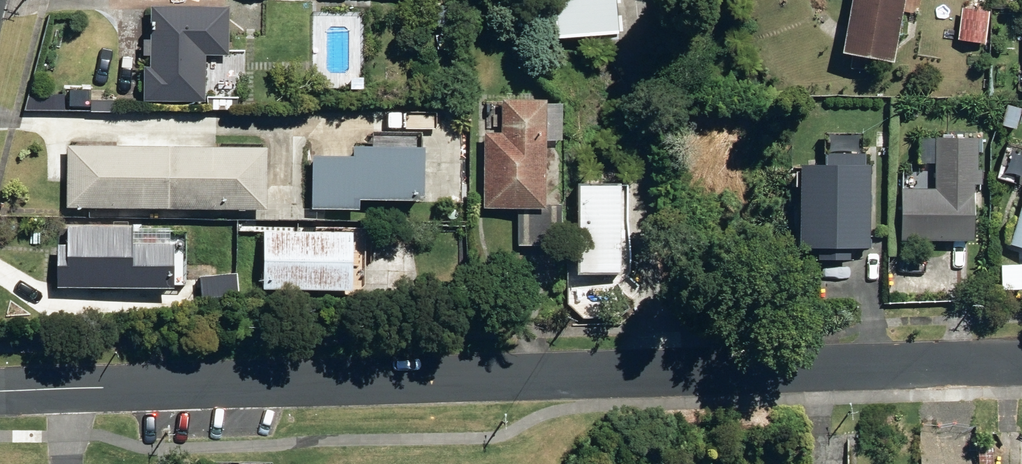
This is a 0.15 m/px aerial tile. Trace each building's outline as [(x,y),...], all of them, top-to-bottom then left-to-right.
[(559,39),(619,35),(617,0),(557,0),(559,39)] [(896,65),(908,0),(854,0),(844,55),(896,65)] [(146,103),(207,104),(207,58),(231,57),(231,9),(152,8),(152,68),(147,68),(146,103)] [(959,41),(988,45),(991,13),(962,10),(959,41)] [(521,247),(563,247),(564,208),(546,208),(547,141),(564,141),(564,105),(547,106),(547,101),(503,101),(503,133),(486,134),(486,211),(521,210),(521,247)] [(1017,131),(1021,112),(1021,109),(1009,106),(1002,127),(1017,131)] [(975,240),(976,136),(938,136),(938,188),(903,187),(902,239),(975,240)] [(68,211),(167,211),(167,148),(69,148),(68,211)] [(266,149),(167,148),(167,211),(265,212),(266,149)] [(312,210),(360,212),(360,202),(422,203),(423,150),(354,149),(354,158),(313,157),(312,210)] [(870,248),(870,155),(826,155),(826,162),(800,161),(799,247),(825,247),(825,260),(852,260),(852,248),(870,248)] [(584,186),(581,274),(622,275),(625,186),(584,186)] [(57,290),(174,290),(174,247),(133,247),(133,227),(68,227),(68,246),(57,246),(57,290)] [(264,292),(352,293),(353,234),(266,232),(264,292)] [(200,277),(201,299),(238,296),(237,274),(200,277)]
